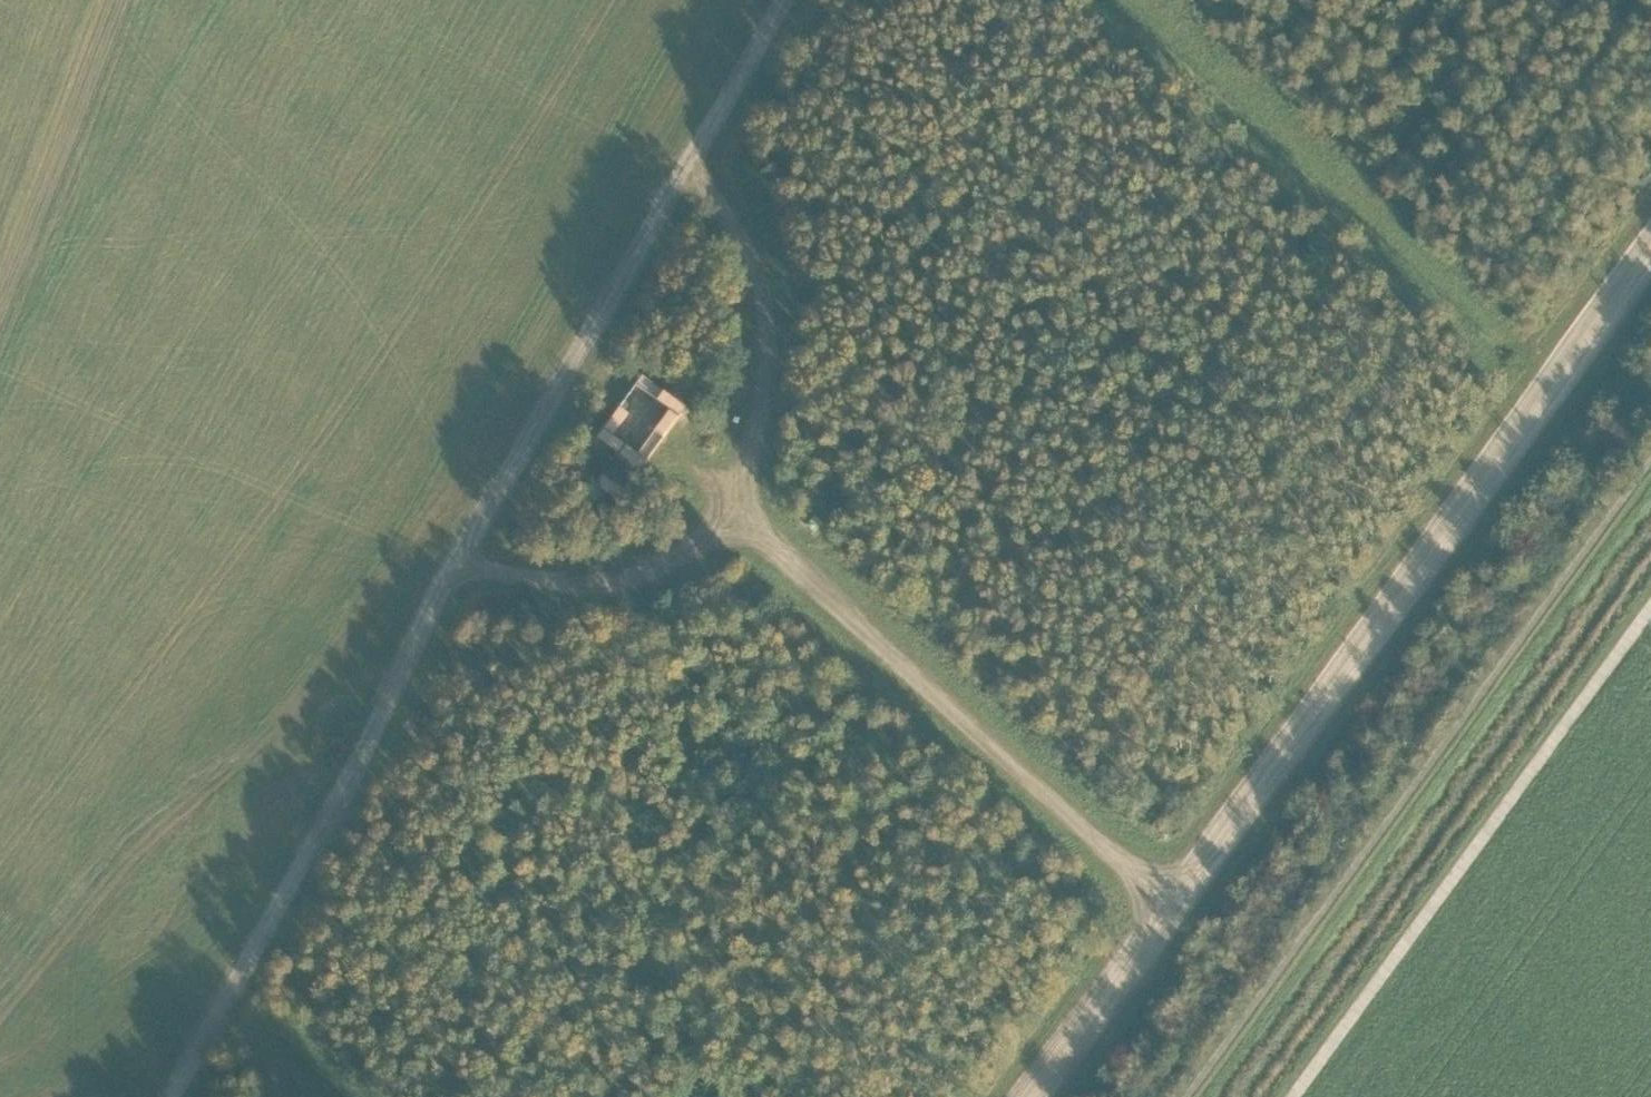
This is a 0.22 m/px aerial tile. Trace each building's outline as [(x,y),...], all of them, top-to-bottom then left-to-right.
[(619,405),(598,439),(645,467),(684,404),(662,391),(655,401),(666,408),(640,451),(615,436),(630,412),(619,405)] [(598,482),(616,499),(624,490),(606,473),(598,482)]
